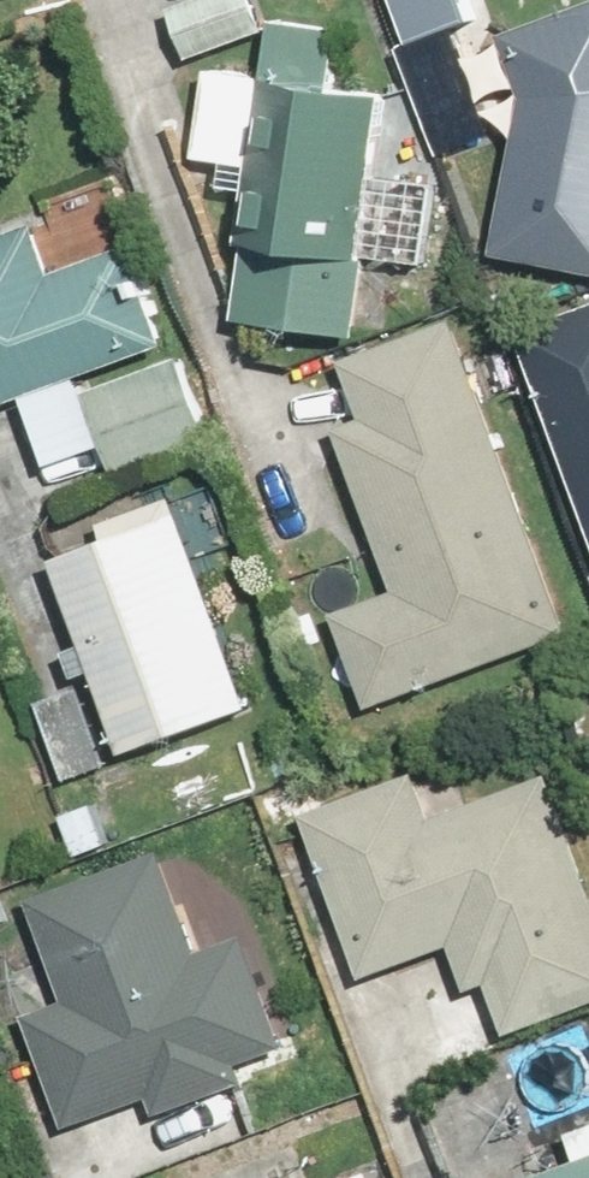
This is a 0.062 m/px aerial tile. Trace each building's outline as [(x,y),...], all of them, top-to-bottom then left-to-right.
[(272,30),(258,0),(214,0),(178,17),(200,64),(272,30)] [(417,50),(488,25),(480,0),(399,0),(417,50)] [(515,37),(536,90),(508,254),(588,268),(588,7),(515,37)] [(380,262),(442,267),(449,180),(387,174),(394,92),(351,88),(355,30),(273,23),(272,30),(268,73),(214,68),(206,173),(260,177),(247,331),(373,342),(380,262)] [(32,406),(60,470),(123,443),(96,379),(185,340),(165,293),(149,300),(128,249),(79,270),(57,219),(0,244),(0,419),(32,406)] [(520,336),(588,516),(588,310),(520,336)] [(463,324),(351,367),(371,418),(340,431),(403,593),(337,618),(376,718),(584,637),(463,324)] [(264,712),(188,496),(115,522),(121,539),(123,539),(192,737),(264,712)] [(191,738),(123,541),(61,563),(130,759),(191,738)] [(119,773),(87,685),(44,701),(76,789),(119,773)] [(455,950),(474,1000),(498,990),(517,1039),(588,1010),(588,841),(561,769),(450,813),(433,771),(306,821),(370,984),(455,950)] [(201,948),(170,855),(41,898),(76,1002),(39,1014),(79,1136),(155,1111),(160,1127),(259,1094),(248,1060),(297,1044),(258,929),(201,948)] [(576,1134),(585,1155),(531,1177),(588,1177),(588,1129),(576,1134)] [(382,1165),(345,1177),(386,1177),(382,1165)]
